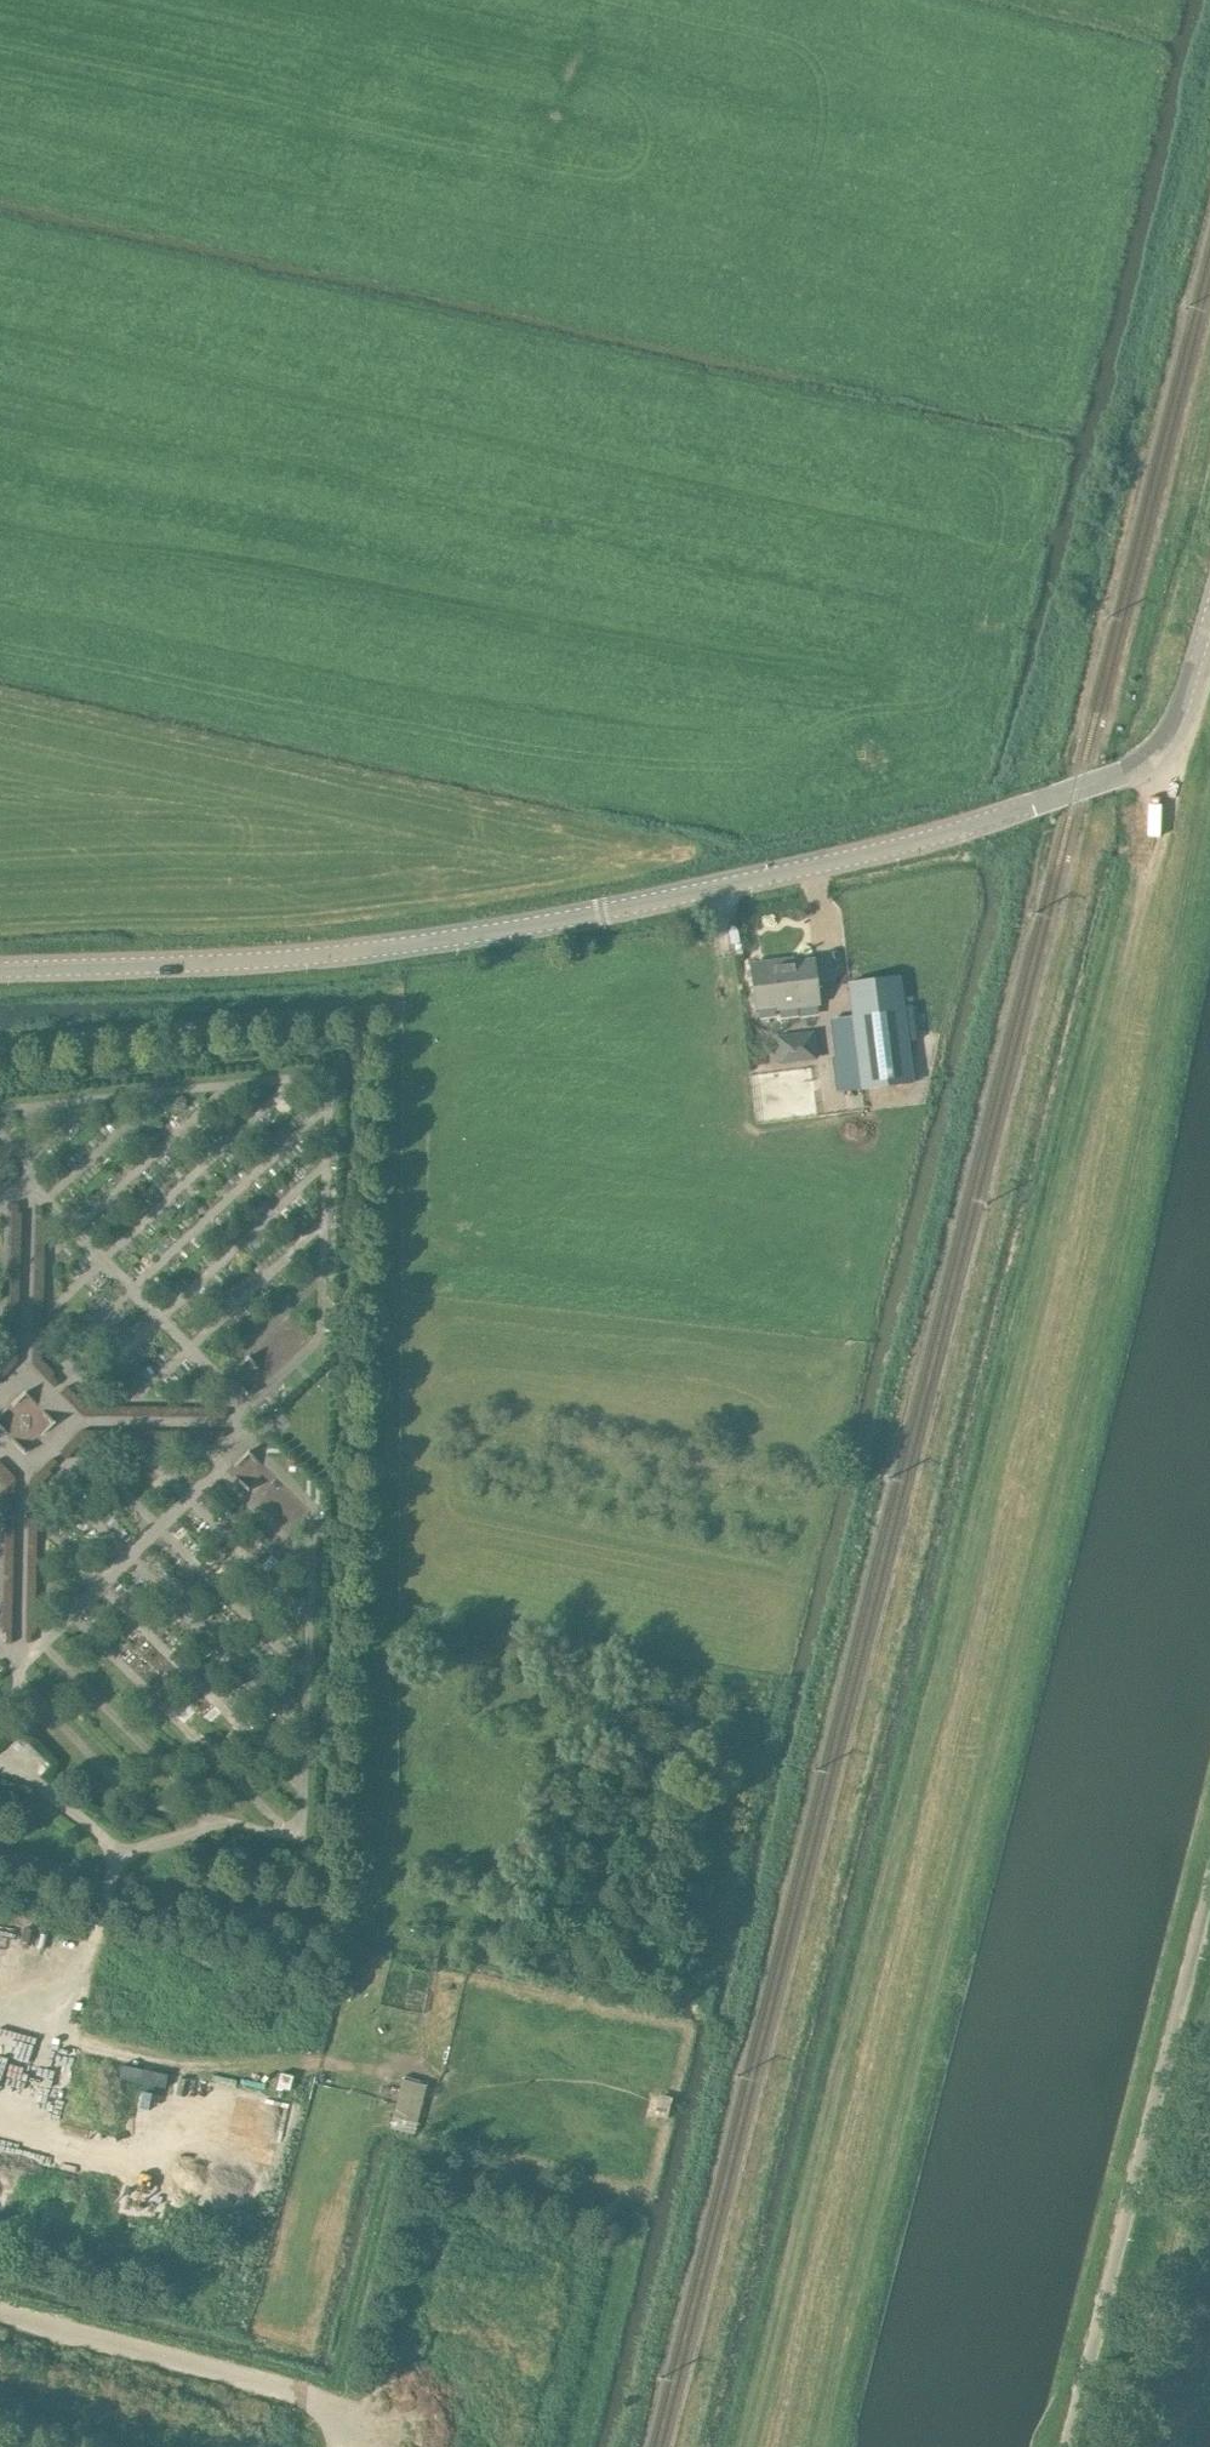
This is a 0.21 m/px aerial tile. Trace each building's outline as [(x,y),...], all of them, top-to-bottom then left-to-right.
[(814,960),(793,963),(793,966),(777,968),(776,962),(751,965),(756,1008),(798,1003),(798,1006),(820,1004),(814,960)] [(899,977),(849,983),(862,1089),(913,1083),(899,977)] [(820,1059),(813,1029),(772,1038),(778,1068),(820,1059)] [(403,2079),(393,2117),(418,2123),(427,2085),(403,2079)]
